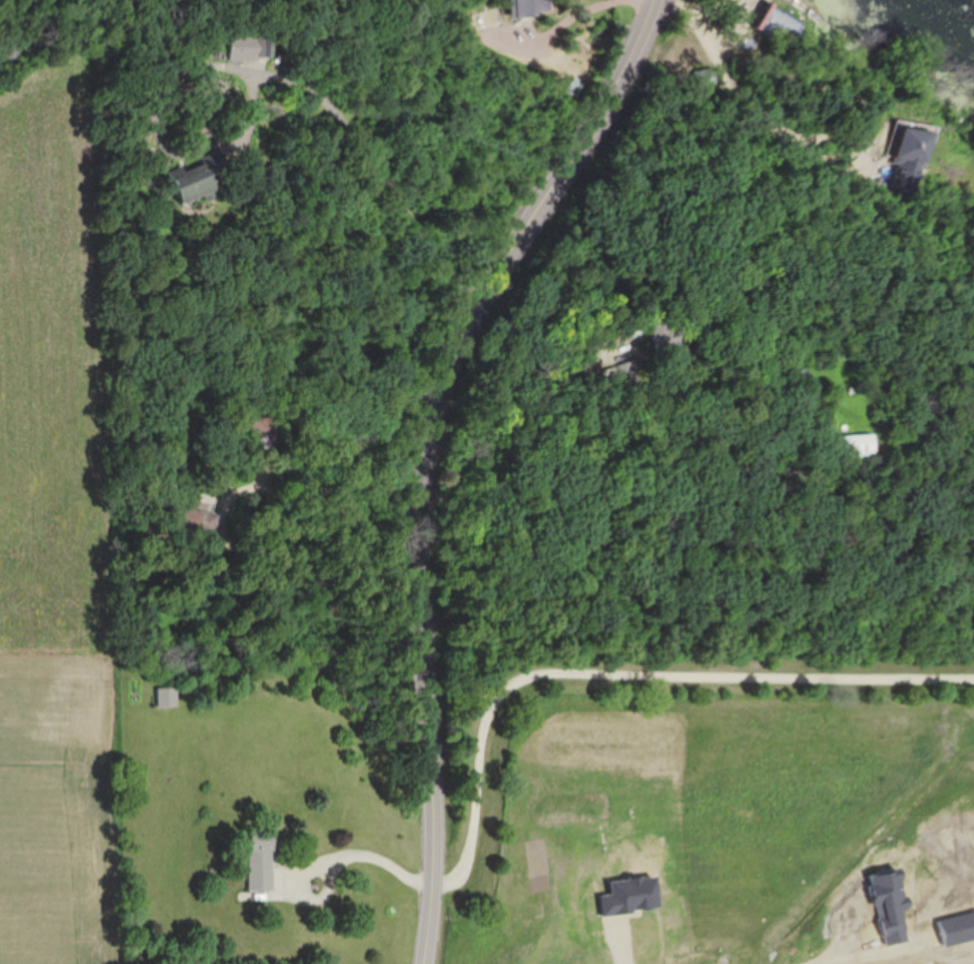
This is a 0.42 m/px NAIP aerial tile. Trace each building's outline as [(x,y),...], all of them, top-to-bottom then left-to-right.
[(535,18),(535,0),(510,0),(510,18),(535,18)] [(804,30),(775,16),(765,37),(794,51),(804,30)] [(229,60),(269,60),(269,32),(229,32),(229,60)] [(185,208),(221,196),(213,174),(228,169),(223,153),(171,171),(185,208)] [(684,345),(676,322),(664,326),(661,319),(645,325),(655,355),(684,345)] [(864,452),(870,452),(870,435),(834,436),(835,462),(864,462),(864,452)] [(207,517),(190,508),(181,524),(199,533),(207,517)] [(158,708),(178,708),(178,688),(158,688),(158,708)] [(250,829),(251,890),(276,890),(275,829),(250,829)]
